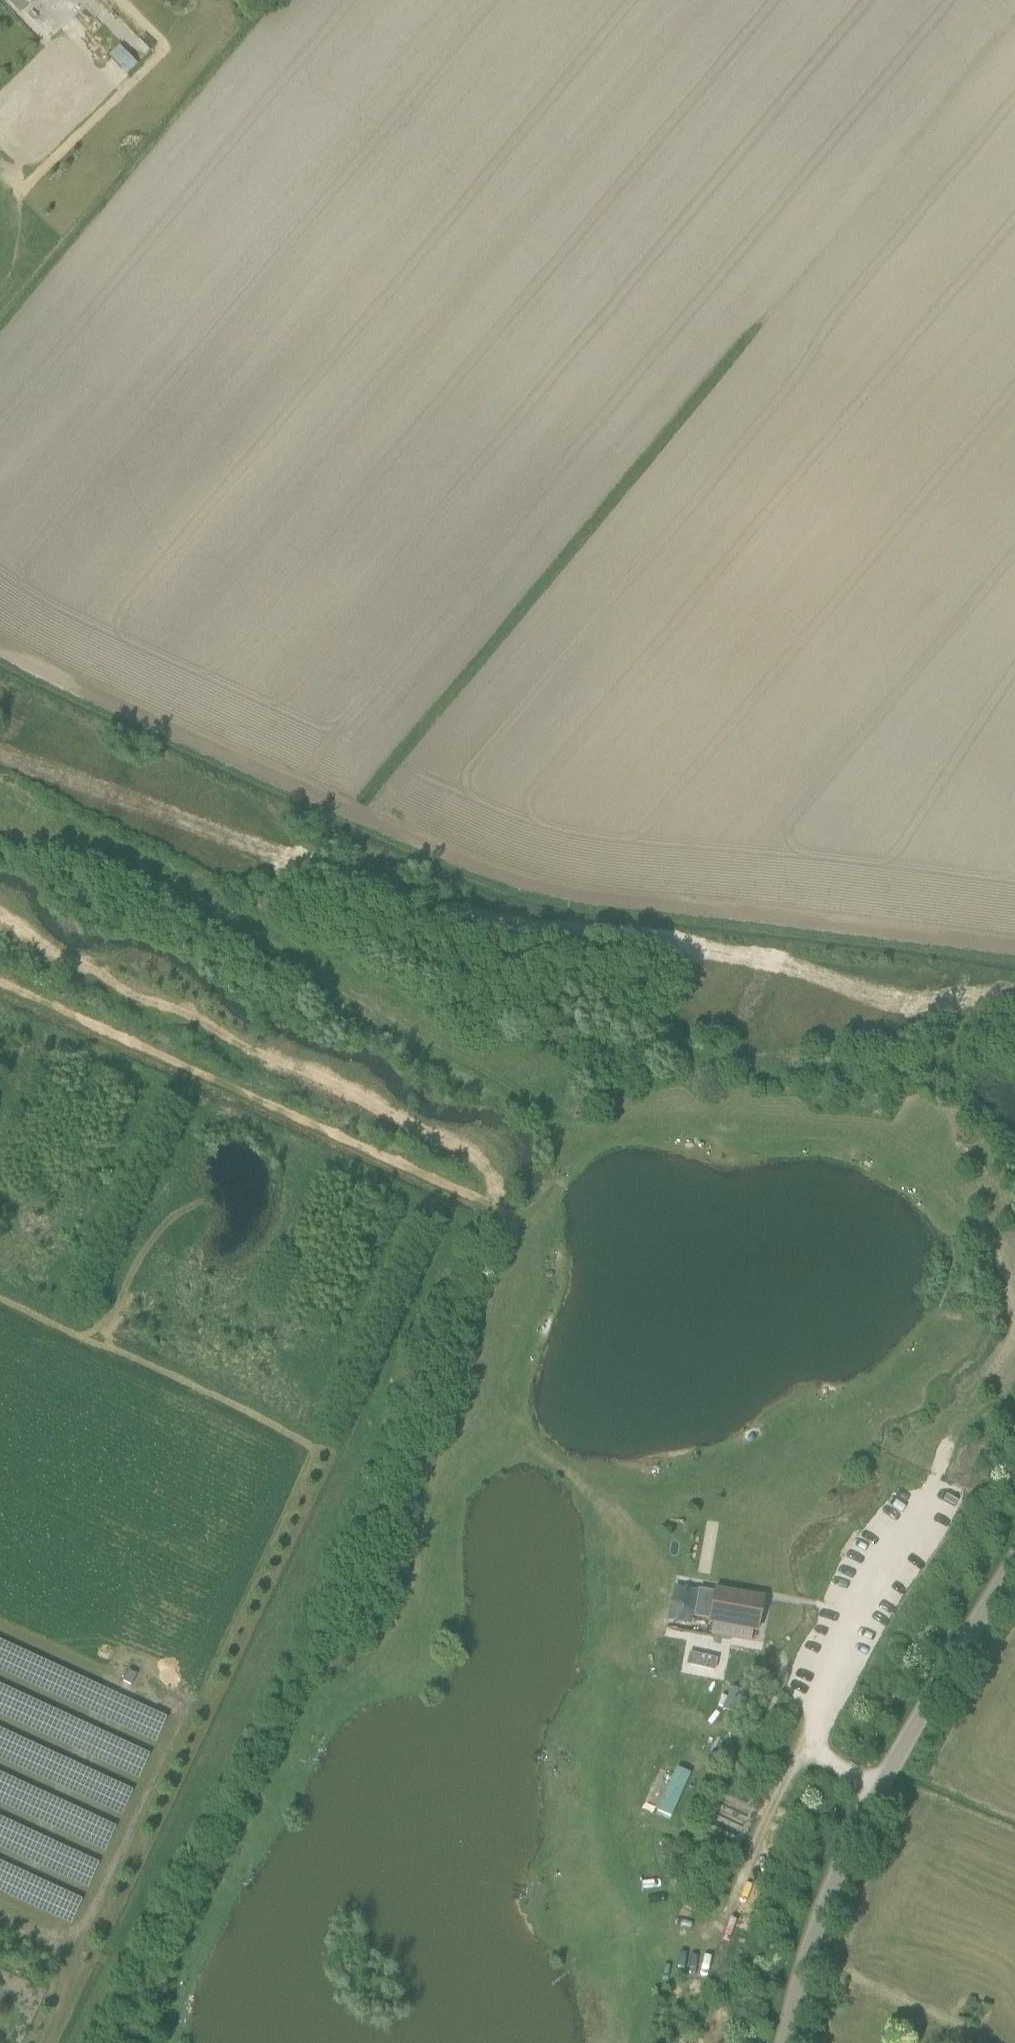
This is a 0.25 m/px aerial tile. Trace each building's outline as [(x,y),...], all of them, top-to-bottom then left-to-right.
[(37,0),(20,0),(29,8),(37,0)] [(114,39),(104,48),(121,65),(130,56),(114,39)] [(674,1576),(671,1625),(696,1627),(699,1577),(674,1576)] [(708,1621),(713,1622),(710,1634),(750,1641),(752,1629),(758,1630),(763,1598),(714,1590),(708,1621)] [(693,1653),(690,1665),(713,1670),(716,1658),(693,1653)] [(124,1663),(118,1678),(133,1684),(139,1669),(124,1663)] [(731,1687),(723,1709),(736,1714),(744,1693),(731,1687)] [(675,1816),(693,1772),(677,1765),(659,1810),(675,1816)]
